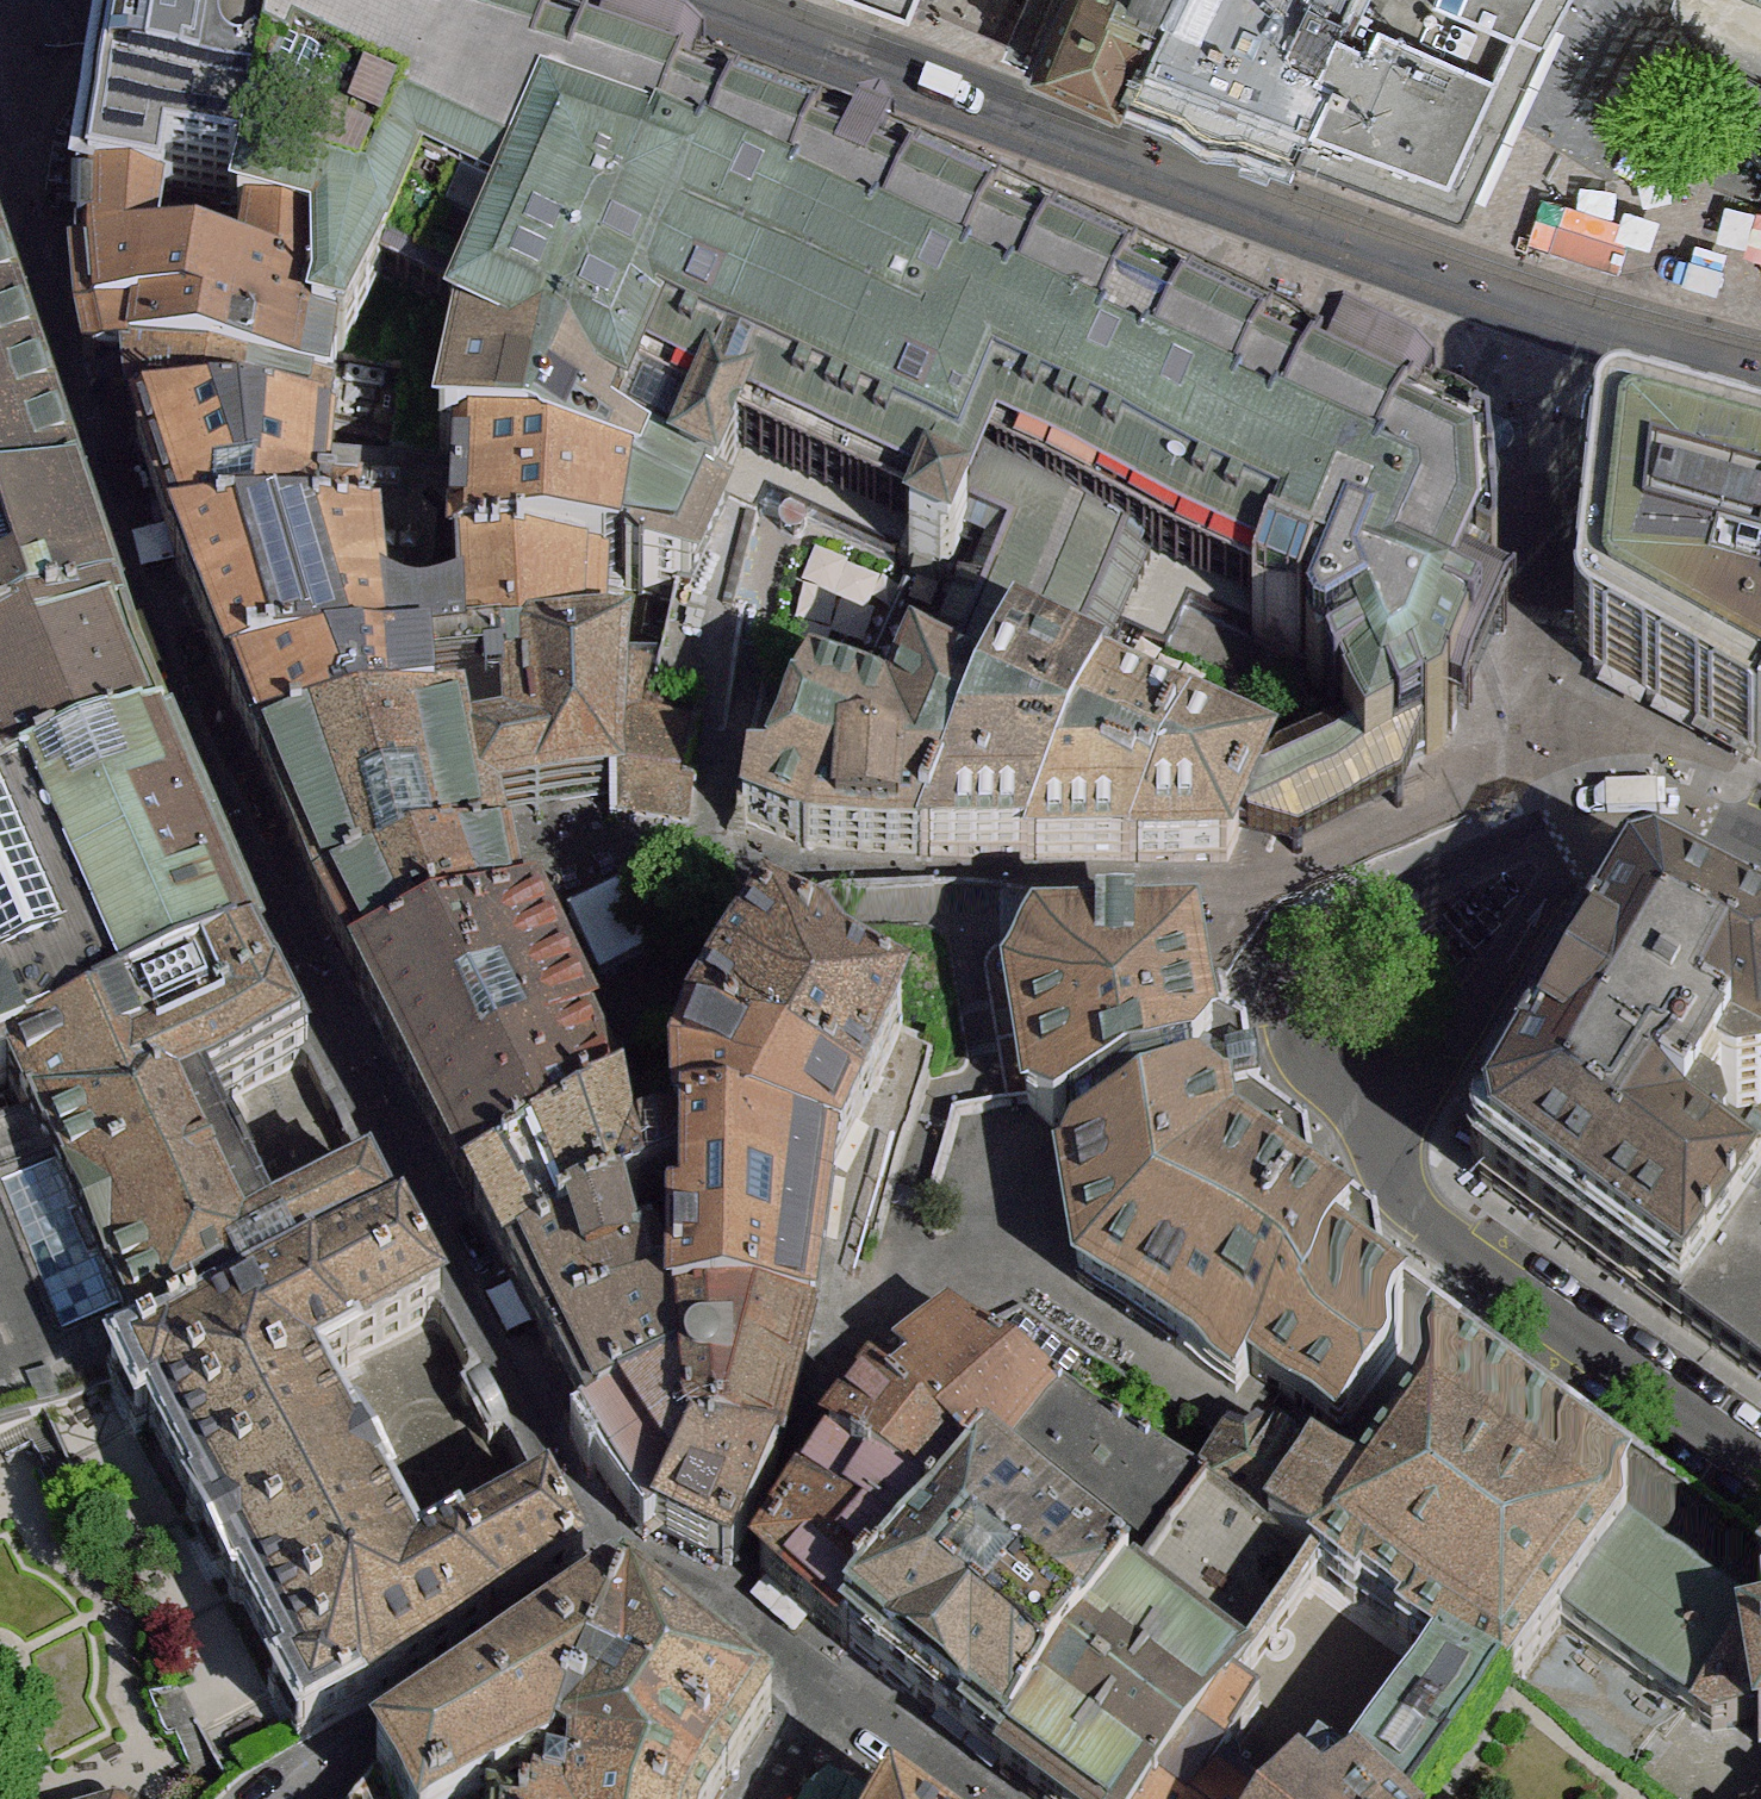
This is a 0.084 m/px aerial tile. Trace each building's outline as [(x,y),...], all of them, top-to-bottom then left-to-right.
[(87,230),(236,274),(246,233),(253,202),(295,1),(291,0),(129,0),(118,58),(87,230)] [(1135,98),(1188,0),(1075,0),(1046,68),(1089,83),(1135,98)] [(1135,98),(1220,127),(1302,154),(1372,12),(1359,5),(1361,0),(1188,0),(1135,98)] [(1554,12),(1528,0),(1361,0),(1359,5),(1372,12),(1302,154),(1384,182),(1454,206),(1509,100),(1554,12)] [(1554,12),(1561,0),(1528,0),(1554,12)] [(503,64),(295,1),(253,202),(246,233),(236,274),(313,297),(309,374),(401,403),(397,451),(397,471),(461,483),(542,497),(707,127),(503,64)] [(1156,586),(1260,635),(1258,651),(1308,675),(1347,744),(1302,767),(1267,774),(1239,840),(1299,856),(1337,838),(1402,807),(1428,760),(1490,731),(1519,677),(1524,489),(707,127),(542,497),(640,520),(636,556),(632,592),(617,593),(619,678),(643,675),(642,714),(699,718),(696,703),(664,695),(683,605),(710,607),(724,576),(744,534),(736,529),(759,486),(771,491),(924,562),(916,579),(963,600),(927,674),(1002,710),(1023,671),(1101,707),(1156,586)] [(92,393),(132,400),(336,435),(397,451),(401,403),(309,374),(313,297),(236,274),(87,230),(82,310),(92,393)] [(7,676),(118,636),(92,558),(56,452),(18,339),(5,300),(0,286),(0,678),(7,676)] [(135,424),(139,453),(336,469),(336,435),(132,400),(135,424)] [(1756,759),(1760,751),(1760,484),(1665,457),(1644,451),(1620,447),(1605,454),(1595,468),(1577,651),(1589,669),(1728,743),(1756,759)] [(166,533),(179,574),(365,574),(363,545),(330,544),(336,469),(139,453),(152,492),(166,533)] [(460,536),(461,483),(397,471),(336,469),(330,544),(363,545),(365,574),(387,573),(423,575),(431,565),(430,536),(408,514),(424,501),(460,536)] [(542,497),(461,483),(460,536),(459,582),(617,593),(632,592),(636,556),(640,520),(542,497)] [(206,641),(238,719),(440,692),(530,684),(619,678),(617,593),(459,582),(463,640),(433,647),(417,644),(393,632),(387,573),(365,574),(179,574),(206,641)] [(164,762),(141,702),(138,693),(132,674),(118,636),(7,676),(0,678),(0,829),(164,762)] [(1229,864),(1239,840),(1267,774),(1124,703),(1117,715),(1101,707),(1023,671),(1002,710),(927,674),(905,729),(847,710),(838,706),(818,700),(800,748),(779,800),(755,799),(747,828),(752,842),(815,851),(992,861),(1229,864)] [(698,827),(697,814),(699,718),(642,714),(643,675),(619,678),(530,684),(540,741),(542,764),(483,772),(493,833),(569,824),(638,815),(639,833),(698,827)] [(252,750),(268,787),(471,743),(540,741),(530,684),(440,692),(238,719),(252,750)] [(328,918),(365,999),(543,948),(520,858),(497,860),(495,845),(493,833),(483,772),(542,764),(540,741),(471,743),(268,787),(308,874),(318,896),(328,918)] [(164,762),(0,829),(0,838),(94,1052),(258,971),(190,820),(164,762)] [(94,1052),(0,838),(0,1150),(31,1136),(8,1091),(94,1052)] [(1679,1325),(1760,1212),(1760,1192),(1754,1199),(1726,1180),(1728,1173),(1718,1164),(1747,1116),(1759,1123),(1760,1119),(1760,949),(1749,943),(1654,896),(1625,903),(1551,1022),(1480,1149),(1476,1178),(1506,1200),(1583,1256),(1679,1325)] [(1045,971),(1082,964),(1083,941),(1004,942),(989,955),(986,976),(1008,1108),(1028,1106),(1013,1005),(1045,971)] [(419,1106),(475,1210),(620,1131),(543,948),(365,999),(419,1106)] [(688,1089),(857,1124),(879,1082),(900,1033),(784,976),(773,961),(712,1040),(688,1089)] [(1054,1126),(1073,1125),(1192,1105),(1211,1081),(1203,1037),(1192,966),(1082,964),(1045,971),(1013,1005),(1028,1106),(1054,1126)] [(258,971),(94,1052),(8,1091),(31,1136),(148,1366),(205,1338),(245,1318),(403,1242),(374,1188),(274,1236),(246,1181),(212,1111),(307,1063),(258,971)] [(1225,1053),(1203,1037),(1211,1081),(1192,1105),(1196,1120),(1200,1137),(1223,1154),(1235,1154),(1241,1187),(1357,1270),(1341,1293),(1411,1342),(1417,1334),(1422,1327),(1384,1300),(1377,1249),(1313,1205),(1306,1166),(1257,1130),(1260,1122),(1232,1127),(1230,1114),(1227,1100),(1255,1095),(1248,1091),(1246,1068),(1225,1053)] [(831,1180),(857,1124),(688,1089),(679,1111),(683,1171),(685,1194),(674,1201),(671,1248),(667,1310),(677,1308),(677,1348),(811,1340),(819,1264),(831,1180)] [(1255,1095),(1227,1100),(1230,1114),(1232,1127),(1260,1122),(1258,1110),(1255,1095)] [(1196,1120),(1192,1105),(1073,1125),(1075,1141),(1077,1158),(1200,1137),(1196,1120)] [(1759,1123),(1747,1116),(1718,1164),(1728,1173),(1726,1180),(1754,1199),(1760,1192),(1760,1119),(1759,1123)] [(493,1243),(513,1281),(618,1228),(674,1201),(685,1194),(683,1171),(630,1181),(620,1131),(475,1210),(493,1243)] [(0,1150),(0,1434),(44,1414),(112,1382),(148,1366),(31,1136),(0,1150)] [(1200,1137),(1077,1158),(1065,1169),(1053,1176),(1064,1233),(1073,1290),(1103,1312),(1234,1402),(1247,1383),(1283,1407),(1338,1446),(1411,1342),(1386,1325),(1341,1293),(1357,1270),(1241,1187),(1235,1154),(1223,1154),(1200,1137)] [(627,1259),(671,1248),(674,1201),(618,1228),(627,1259)] [(1679,1325),(1760,1382),(1760,1212),(1679,1325)] [(513,1281),(592,1429),(681,1395),(677,1348),(677,1308),(667,1310),(656,1280),(635,1285),(627,1259),(618,1228),(513,1281)] [(444,1316),(403,1242),(245,1318),(257,1344),(219,1365),(205,1338),(148,1366),(112,1382),(136,1434),(152,1427),(284,1679),(270,1689),(300,1744),(330,1725),(425,1669),(526,1603),(583,1568),(573,1549),(567,1538),(548,1503),(425,1567),(374,1473),(323,1378),(444,1316)] [(973,1339),(951,1325),(900,1362),(998,1463),(1013,1448),(1056,1399),(973,1339)] [(795,1410),(811,1340),(677,1348),(681,1395),(696,1469),(775,1479),(795,1410)] [(858,1403),(873,1417),(966,1507),(981,1485),(998,1463),(900,1362),(883,1380),(858,1403)] [(637,1506),(660,1533),(691,1485),(696,1469),(681,1395),(592,1429),(637,1506)] [(1203,1488),(1208,1492),(1318,1569),(1315,1576),(1377,1620),(1437,1663),(1347,1789),(1358,1798),(1434,1798),(1561,1626),(1689,1720),(1752,1629),(1432,1396),(1357,1502),(1260,1439),(1246,1455),(1231,1446),(1203,1488)] [(1203,1488),(1056,1399),(1013,1448),(1100,1517),(1158,1560),(1208,1492),(1203,1488)] [(0,1434),(0,1499),(67,1465),(44,1414),(0,1434)] [(837,1460),(828,1472),(937,1540),(966,1507),(873,1417),(845,1450),(837,1460)] [(759,1513),(775,1479),(696,1469),(691,1485),(660,1533),(714,1561),(732,1567),(759,1513)] [(811,1615),(848,1646),(937,1540),(828,1472),(800,1517),(762,1576),(811,1615)] [(930,1712),(1008,1770),(1127,1603),(1093,1575),(1082,1589),(1057,1569),(1002,1527),(1014,1512),(981,1485),(966,1507),(937,1540),(848,1646),(930,1712)] [(1093,1575),(1127,1603),(1158,1560),(1100,1517),(1057,1569),(1082,1589),(1093,1575)] [(627,1601),(440,1732),(401,1759),(379,1774),(394,1798),(507,1798),(554,1774),(562,1765),(553,1761),(627,1601)] [(621,1798),(720,1798),(772,1718),(700,1659),(627,1601),(553,1761),(562,1765),(575,1772),(621,1798)] [(1008,1770),(1004,1778),(1025,1791),(1036,1798),(1152,1798),(1226,1701),(1236,1684),(1127,1603),(1008,1770)] [(1689,1720),(1733,1747),(1760,1743),(1760,1616),(1752,1629),(1689,1720)] [(1261,1797),(1226,1769),(1258,1723),(1226,1701),(1152,1798),(1263,1798),(1261,1797)] [(1306,1796),(1309,1798),(1341,1798),(1347,1789),(1323,1771),(1306,1796)] [(575,1772),(572,1798),(621,1798),(575,1772)] [(379,1774),(360,1798),(394,1798),(379,1774)] [(1347,1789),(1341,1798),(1358,1798),(1347,1789)]
